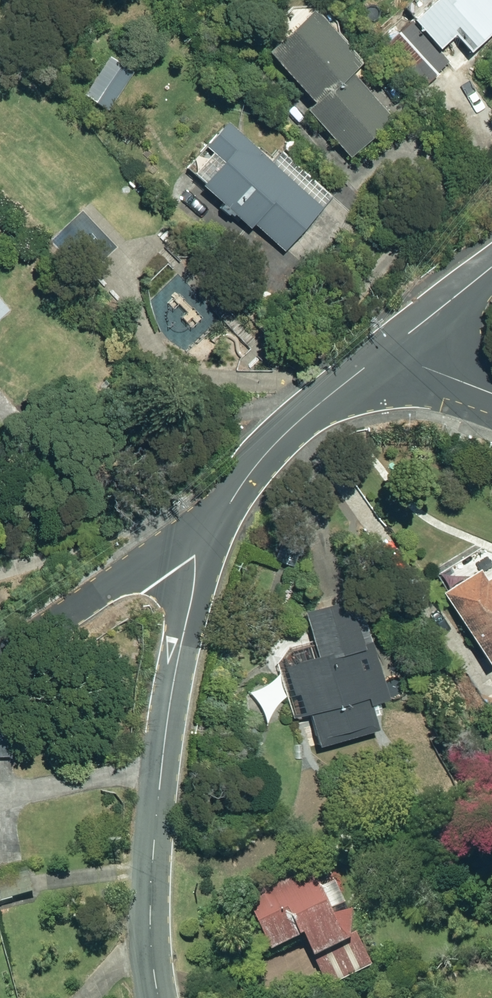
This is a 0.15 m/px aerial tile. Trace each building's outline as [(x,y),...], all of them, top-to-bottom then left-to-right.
[(421,89),(450,63),(440,51),(452,40),(467,56),(491,33),(491,0),(435,0),(383,47),(421,89)] [(303,113),(348,160),(391,119),(349,74),(360,64),(309,11),(263,55),(311,106),(303,113)] [(81,97),(106,114),(132,74),(107,57),(81,97)] [(251,228),(282,254),(330,197),(271,146),(260,158),(222,124),(199,148),(217,164),(197,188),(218,207),(215,211),(228,221),(230,216),(248,231),(251,228)] [(439,438),(460,446),(462,439),(443,431),(439,438)] [(484,583),(479,574),(440,597),(484,671),(491,666),(491,578),(484,583)] [(307,717),(316,751),(375,735),(365,701),(377,698),(372,679),(378,678),(369,646),(357,649),(345,603),(300,615),(313,662),(277,673),(291,721),(307,717)] [(8,759),(7,723),(0,723),(0,760),(8,759)] [(33,897),(26,871),(0,878),(0,906),(1,906),(0,903),(33,897)] [(312,964),(325,993),(370,973),(349,928),(350,919),(346,921),(332,891),(318,896),(307,871),(243,899),(267,957),(300,943),(309,966),(312,964)]
